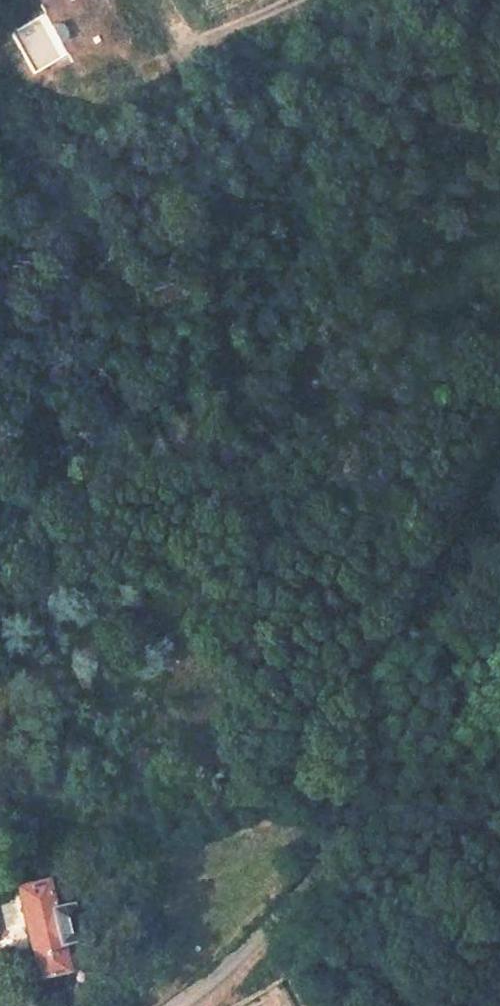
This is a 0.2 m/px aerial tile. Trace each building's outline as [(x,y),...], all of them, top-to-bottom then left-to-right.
[(24,74),(59,57),(38,14),(3,31),(24,74)] [(13,877),(29,969),(61,963),(60,957),(74,954),(69,930),(75,929),(69,897),(51,900),(46,871),(13,877)]
